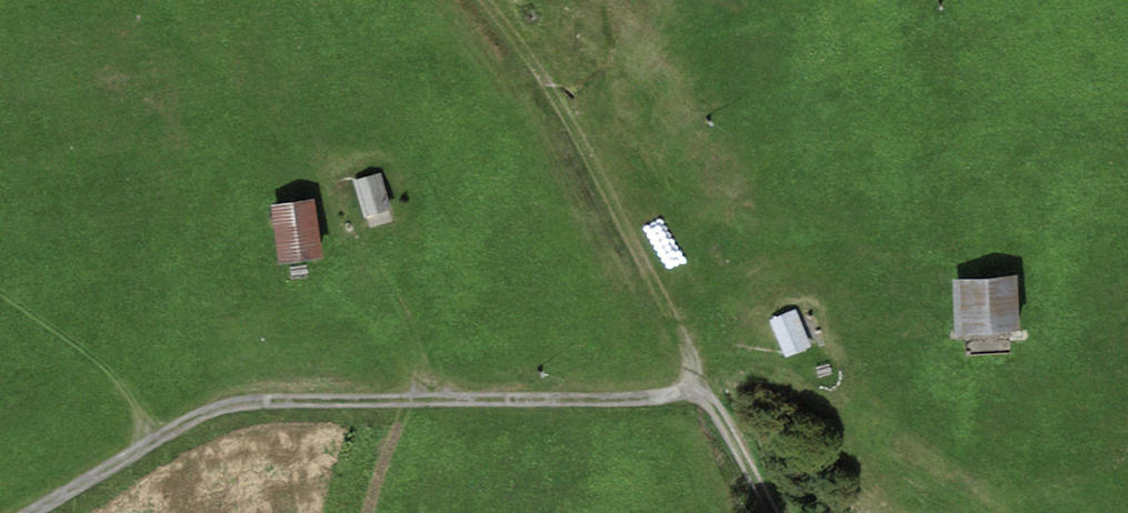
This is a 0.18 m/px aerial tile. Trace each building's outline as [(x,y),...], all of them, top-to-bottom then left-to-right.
[(385,177),(360,183),(368,213),(392,207),(385,177)] [(318,202),(275,206),(281,264),(324,259),(318,202)] [(1020,276),(957,279),(959,330),(1023,328),(1020,276)] [(800,312),(774,321),(787,357),(813,347),(800,312)]
